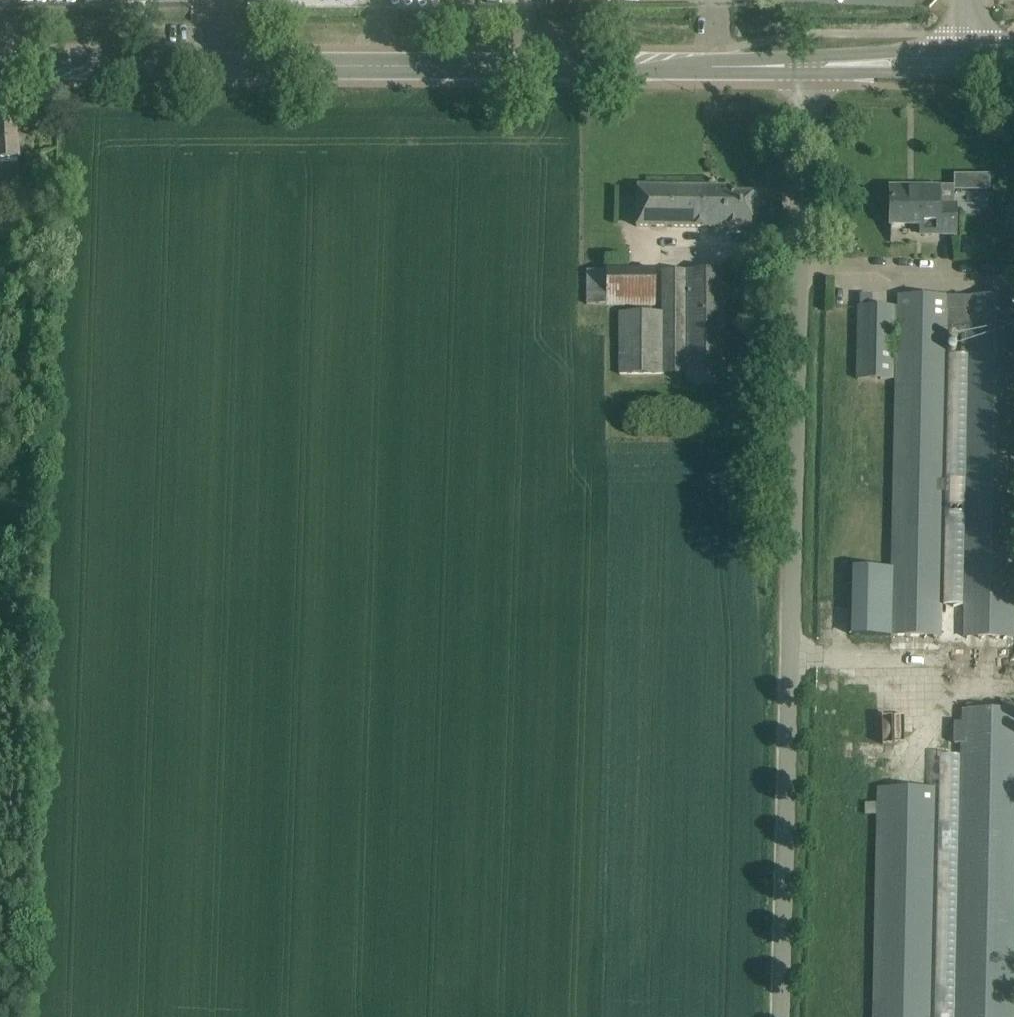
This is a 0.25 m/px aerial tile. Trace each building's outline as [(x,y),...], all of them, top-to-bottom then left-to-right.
[(21,179),(20,160),(18,141),(17,121),(0,122),(0,181),(21,179)] [(954,175),(954,189),(954,190),(990,190),(989,175),(954,175)] [(637,187),(636,226),(751,228),(752,195),(725,195),(725,187),(637,187)] [(891,188),(890,224),(922,224),(922,235),(955,235),(954,190),(954,189),(938,189),(918,189),(918,192),(892,192),(892,188),(891,188)] [(685,374),(685,384),(724,385),(724,271),(660,270),(660,313),(617,313),(618,374),(685,374)] [(899,312),(1013,312),(1013,296),(899,296),(899,312)] [(965,708),(965,720),(958,720),(958,746),(938,746),(937,787),(880,786),(880,801),(868,801),(868,812),(878,813),(875,1016),(1013,1016),(1013,709),(965,708)]
